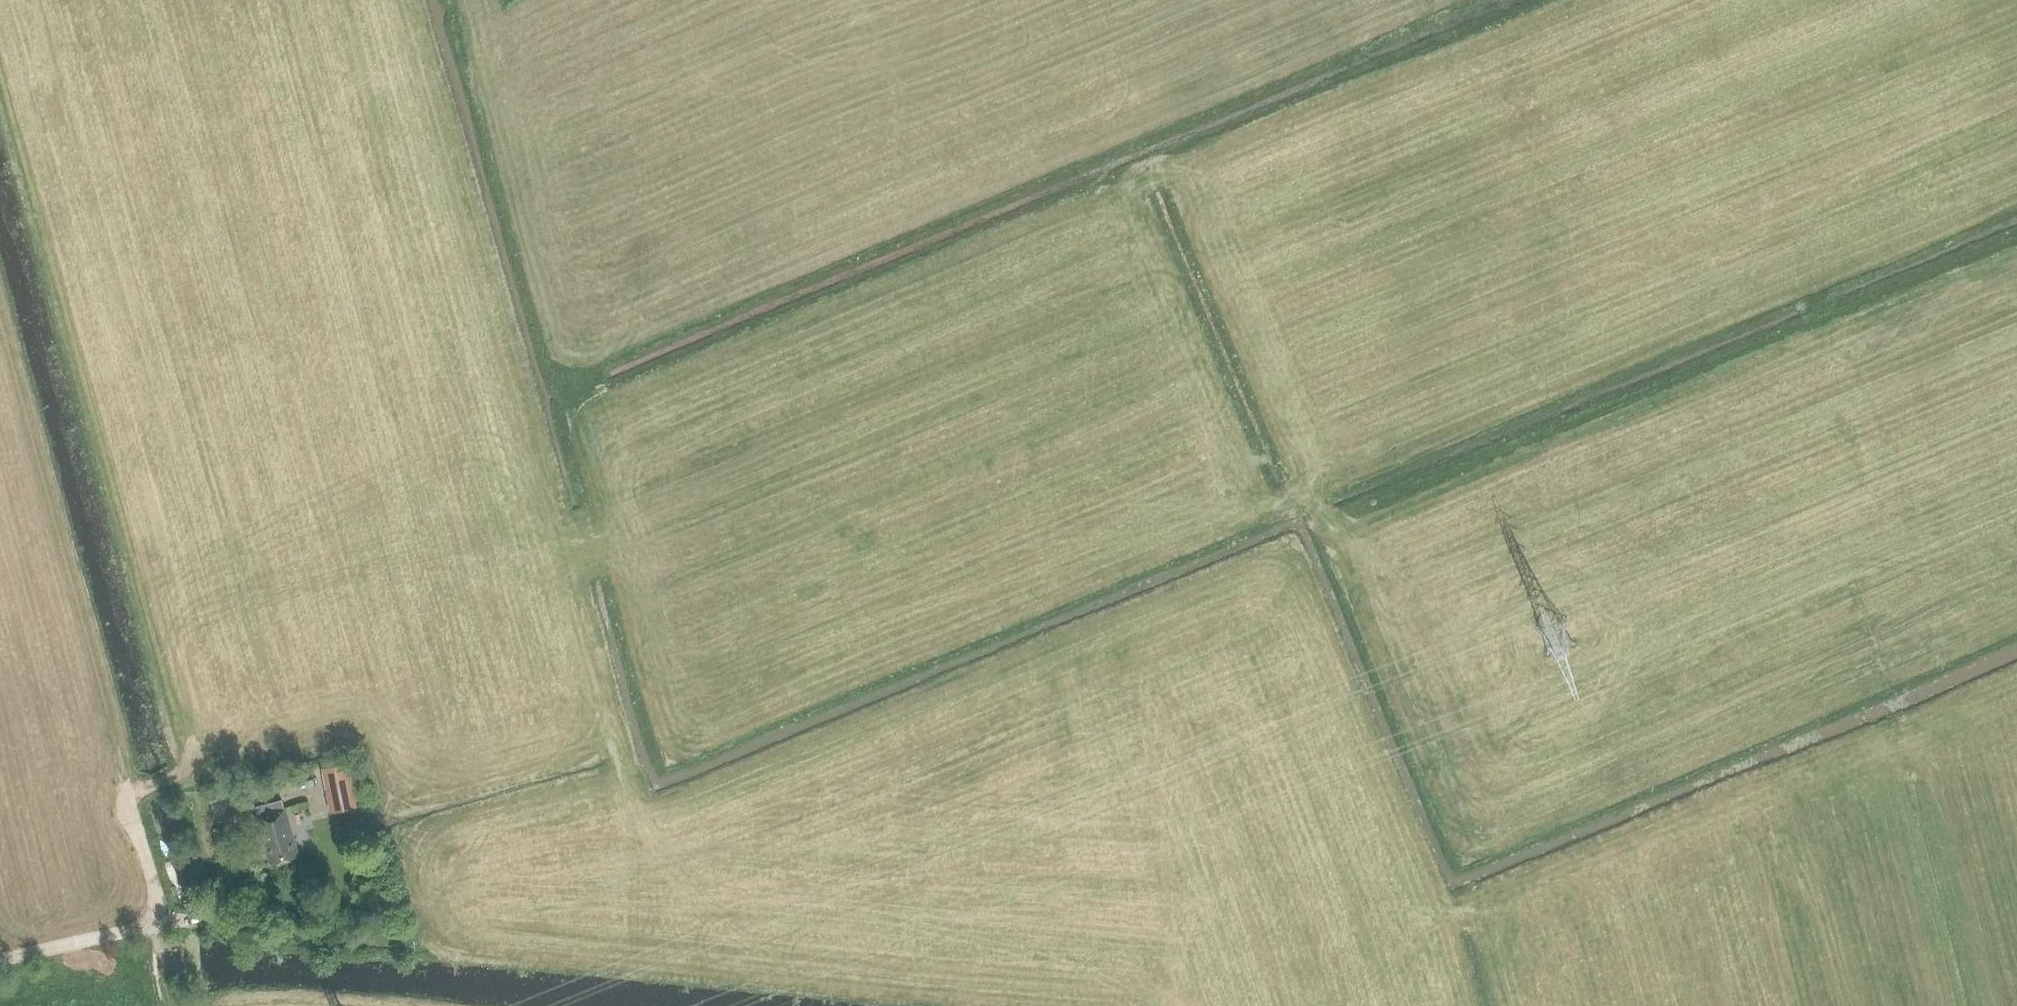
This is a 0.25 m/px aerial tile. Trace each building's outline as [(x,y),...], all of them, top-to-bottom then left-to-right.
[(356,807),(348,763),(324,768),(333,812),(356,807)] [(269,864),(297,857),(285,811),(258,818),(269,864)]
